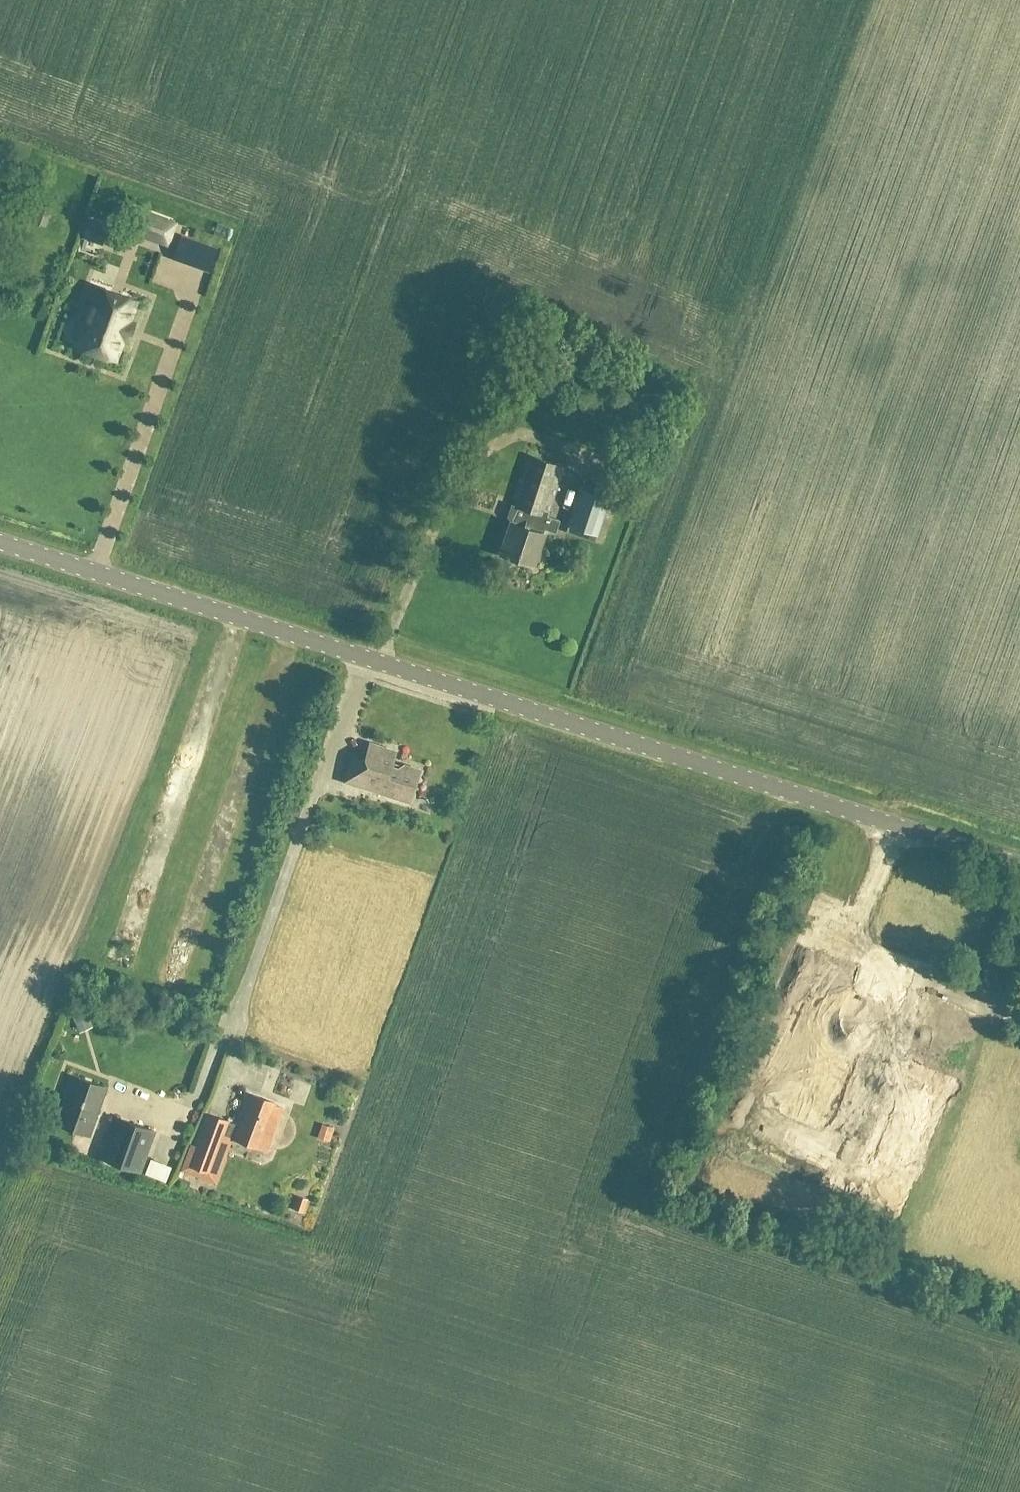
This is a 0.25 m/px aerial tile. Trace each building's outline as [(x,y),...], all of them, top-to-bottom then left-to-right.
[(138,211),(130,231),(166,244),(173,224),(138,211)] [(181,236),(173,259),(209,271),(217,248),(181,236)] [(82,320),(76,339),(78,340),(76,345),(116,359),(123,338),(121,337),(126,324),(128,324),(136,303),(93,287),(83,315),(86,317),(85,321),(82,320)] [(557,534),(561,521),(548,517),(549,514),(550,514),(565,468),(529,455),(512,505),(508,517),(512,521),(501,554),(534,566),(545,534),(544,534),(545,530),(557,534)] [(581,490),(573,514),(569,526),(597,535),(609,499),(581,490)] [(410,803),(421,771),(405,766),(399,768),(398,771),(391,769),(397,752),(371,743),(365,760),(354,756),(346,781),(410,803)] [(817,960),(817,976),(861,975),(860,959),(817,960)] [(841,1122),(882,1004),(832,987),(825,1006),(837,1010),(803,1109),(841,1122)] [(916,1194),(974,1013),(928,998),(870,1179),(916,1194)] [(90,1136),(106,1089),(73,1077),(56,1124),(90,1136)] [(231,1139),(267,1152),(283,1109),(274,1105),(274,1103),(251,1095),(250,1099),(246,1098),(231,1139)] [(155,1133),(115,1118),(99,1159),(139,1175),(155,1133)] [(211,1173),(225,1135),(203,1127),(189,1164),(211,1173)] [(155,1158),(148,1174),(171,1183),(177,1167),(155,1158)]
